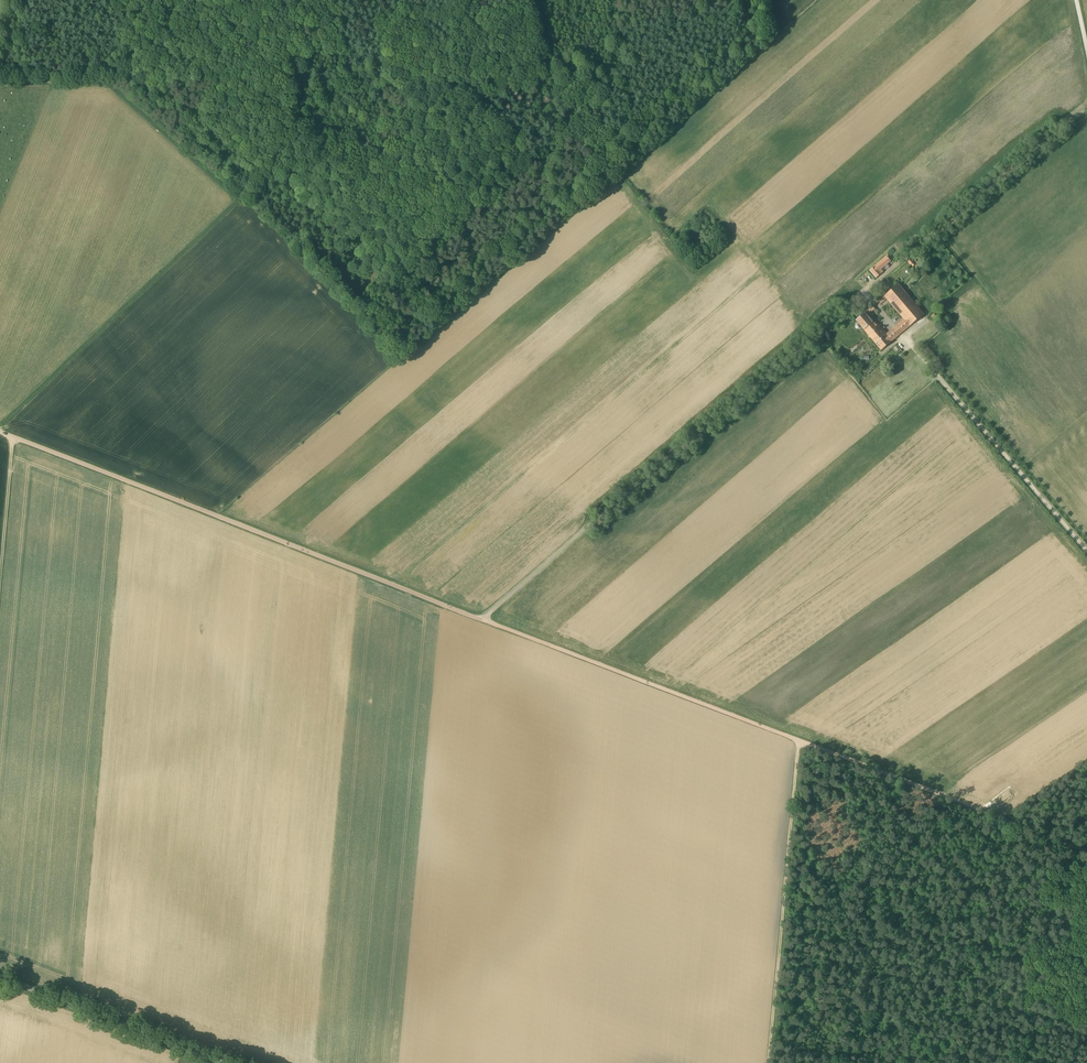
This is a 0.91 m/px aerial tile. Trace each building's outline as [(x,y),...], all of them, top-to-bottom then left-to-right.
[(892,260),(891,259),(890,260),(887,256),(875,266),(870,270),(876,278),(883,272),(881,269),(892,260)] [(886,336),(874,321),(873,322),(867,315),(875,309),(872,306),(856,320),(882,350),(924,314),(898,284),(877,302),(879,305),(887,298),(905,319),(886,336)]
